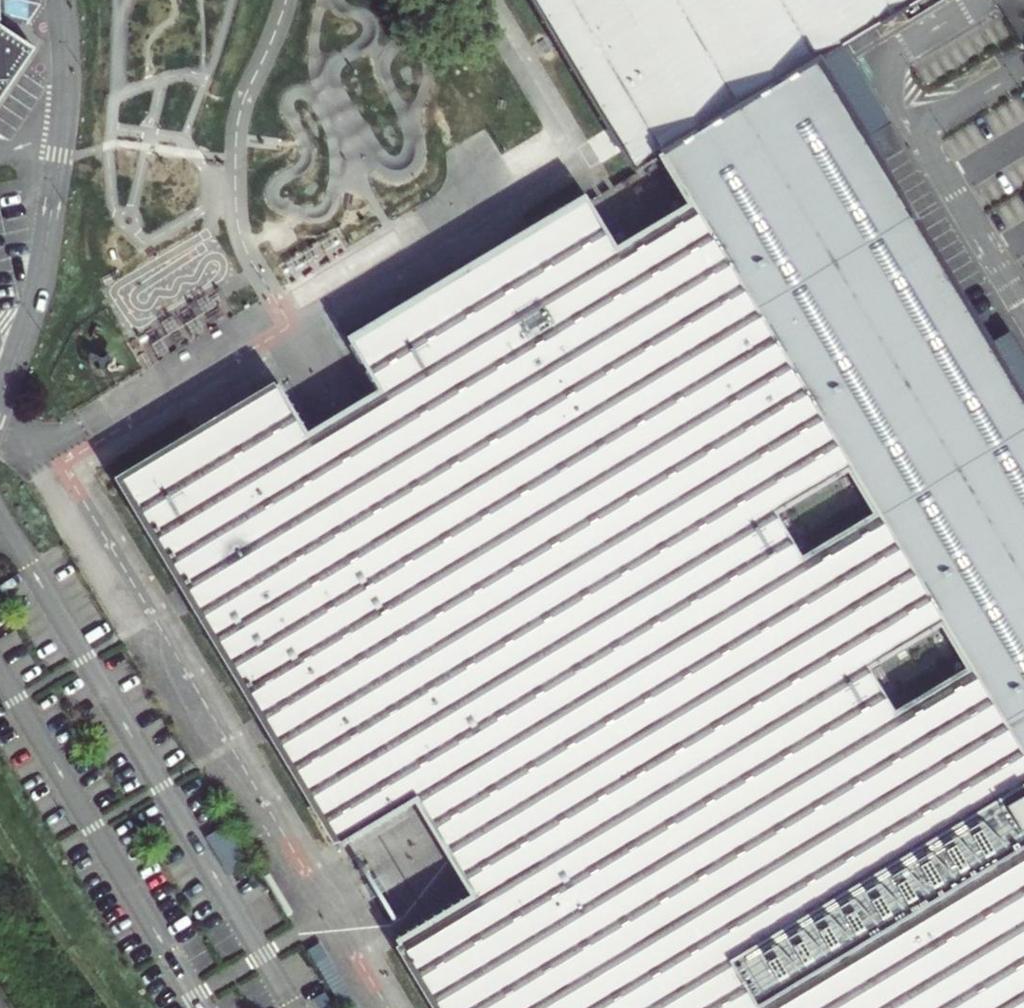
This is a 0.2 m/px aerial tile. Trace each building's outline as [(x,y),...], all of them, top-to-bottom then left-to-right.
[(819,59),(918,0),(532,0),(636,174),(659,159),(688,209),(618,251),(584,197),(529,229),(531,232),(403,309),(401,305),(345,338),(378,395),(343,416),(308,437),(277,384),(118,480),(338,847),(412,802),(440,849),(467,894),(395,938),(437,1007),(1023,1007),(1023,406),(819,59)] [(3,94),(22,66),(34,49),(14,35),(0,25),(0,99),(3,94)]
